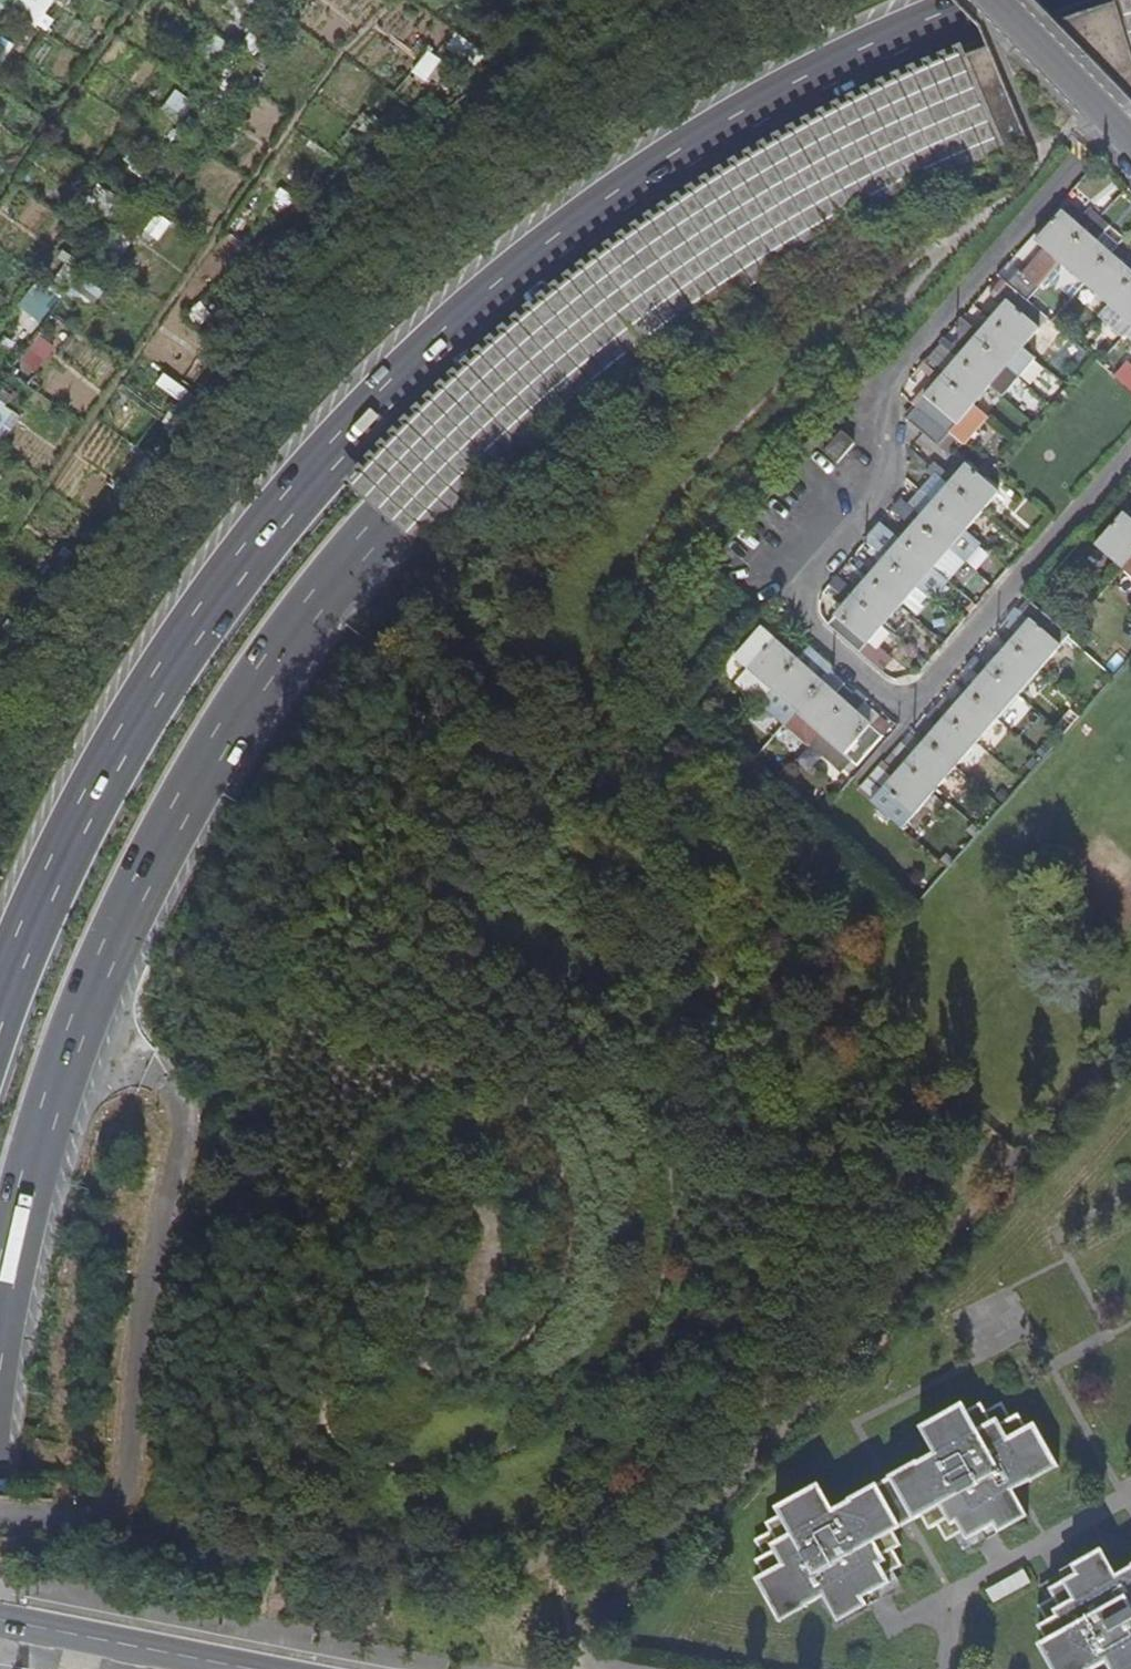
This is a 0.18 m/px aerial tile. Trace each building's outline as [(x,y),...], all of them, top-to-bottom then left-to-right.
[(1078,223),(1085,215),(1072,203),(1065,211),(1078,223)] [(1010,281),(1030,298),(1050,275),(1064,260),(1087,280),(1112,302),(1130,319),(1130,260),(1127,265),(1113,253),(1097,239),(1111,223),(1103,215),(1093,207),(1085,215),(1078,223),(1065,211),(1063,210),(1038,240),(1049,250),(1029,274),(1021,268),(1010,281)] [(1097,239),(1113,253),(1127,238),(1126,236),(1111,223),(1097,239)] [(1074,296),(1087,280),(1064,260),(1050,275),(1073,295),(1074,296)] [(1030,298),(1010,281),(1003,290),(999,286),(993,293),(1006,306),(993,320),(982,333),(965,317),(964,316),(958,323),(960,323),(965,328),(961,332),(973,342),(960,358),(950,369),(932,356),(923,366),(926,370),(904,395),(917,408),(910,418),(931,437),(940,445),(952,433),(964,445),(988,415),(976,405),(994,386),(1004,394),(1019,377),(1037,356),(1026,347),(1043,328),(1040,324),(1048,314),(1030,298)] [(1130,329),(1130,319),(1112,302),(1101,315),(1125,336),(1130,329)] [(1026,347),(1037,356),(1054,337),(1043,328),(1026,347)] [(2,445),(23,414),(0,398),(0,444),(2,445)] [(843,433),(826,453),(840,465),(857,445),(843,433)] [(928,473),(933,478),(949,490),(935,504),(923,517),(911,508),(903,502),(896,510),(915,527),(903,541),(891,554),(873,537),(867,542),(872,548),(868,553),(882,565),(869,580),(858,593),(839,577),(831,586),(850,603),(830,626),(861,654),(886,626),(902,608),(903,607),(918,619),(931,603),(917,591),(918,589),(936,568),(951,550),(967,532),(983,513),(1000,493),(970,466),(957,480),(937,462),(932,468),(928,473)] [(923,494),(935,504),(949,490),(933,478),(921,492),(923,494)] [(923,494),(911,508),(923,517),(935,504),(923,494)] [(1125,514),(1098,545),(1127,571),(1130,574),(1130,519),(1125,514)] [(899,774),(893,780),(875,802),(904,828),(935,793),(957,768),(977,745),(999,719),(1020,695),(1041,671),(1071,637),(1032,603),(1023,612),(1018,608),(1009,620),(1013,623),(1008,630),(1018,638),(1011,645),(999,658),(990,651),(982,660),(977,656),(967,667),(972,672),(981,680),(969,694),(958,706),(949,699),(939,710),(934,705),(932,704),(923,715),(925,716),(939,728),(926,743),(917,753),(903,741),(885,762),(899,774)] [(772,691),(807,651),(792,638),(783,648),(761,628),(735,658),(748,669),(737,683),(761,705),(772,691)] [(798,714),(818,732),(822,736),(813,746),(843,774),(852,763),(858,768),(885,736),(881,733),(858,713),(865,705),(866,704),(855,694),(847,686),(838,695),(810,670),(818,661),(810,653),(807,651),(772,691),(798,714)] [(838,695),(847,686),(818,661),(810,670),(838,695)] [(858,713),(881,733),(888,725),(865,705),(858,713)] [(810,741),(818,732),(798,714),(790,723),(810,741)] [(879,768),(893,780),(899,774),(885,762),(879,768)] [(757,1582),(774,1612),(801,1597),(806,1606),(822,1597),(832,1592),(847,1618),(867,1607),(863,1599),(889,1584),(884,1576),(875,1560),(893,1550),(902,1545),(894,1531),(901,1528),(913,1520),(915,1519),(919,1517),(927,1531),(936,1526),(954,1516),(963,1531),(968,1541),(993,1526),(997,1533),(1017,1521),(1002,1495),(1012,1490),(1019,1485),(1029,1480),(1024,1471),(1053,1456),(1035,1424),(1025,1430),(1018,1416),(1010,1420),(1000,1403),(983,1413),(979,1406),(965,1414),(961,1406),(927,1424),(941,1450),(933,1455),(917,1464),(921,1471),(894,1487),(889,1477),(876,1484),(881,1494),(855,1509),(851,1501),(833,1512),(824,1517),(809,1491),(776,1510),(780,1518),(767,1525),(771,1533),(755,1543),(765,1559),(757,1564),(765,1578),(757,1582)] [(918,1429),(933,1455),(941,1450),(927,1424),(918,1429)] [(1024,1471),(1029,1480),(1030,1482),(1059,1466),(1053,1456),(1024,1471)] [(921,1471),(917,1464),(916,1462),(889,1477),(894,1487),(921,1471)] [(850,1499),(851,1501),(855,1509),(881,1494),(876,1484),(850,1499)] [(824,1517),(833,1512),(819,1486),(809,1491),(824,1517)] [(1002,1495),(1017,1521),(1026,1516),(1012,1490),(1002,1495)] [(953,1537),(963,1531),(954,1516),(936,1526),(944,1542),(953,1537)] [(875,1560),(884,1576),(893,1570),(901,1566),(893,1550),(875,1560)] [(1108,1580),(1116,1576),(1103,1550),(1095,1554),(1108,1580)] [(1050,1668),(1069,1668),(1083,1662),(1086,1668),(1089,1668),(1101,1662),(1112,1656),(1119,1668),(1130,1668),(1130,1568),(1123,1572),(1116,1576),(1108,1580),(1095,1554),(1073,1565),(1078,1575),(1050,1589),(1054,1597),(1063,1614),(1046,1623),(1038,1627),(1045,1640),(1037,1644),(1050,1668)] [(838,1624),(847,1618),(832,1592),(822,1597),(838,1624)] [(801,1597),(774,1612),(781,1623),(807,1608),(806,1606),(801,1597)] [(1037,1606),(1046,1623),(1063,1614),(1054,1597),(1046,1602),(1037,1606)] [(1112,1656),(1101,1662),(1105,1668),(1119,1668),(1112,1656)]
